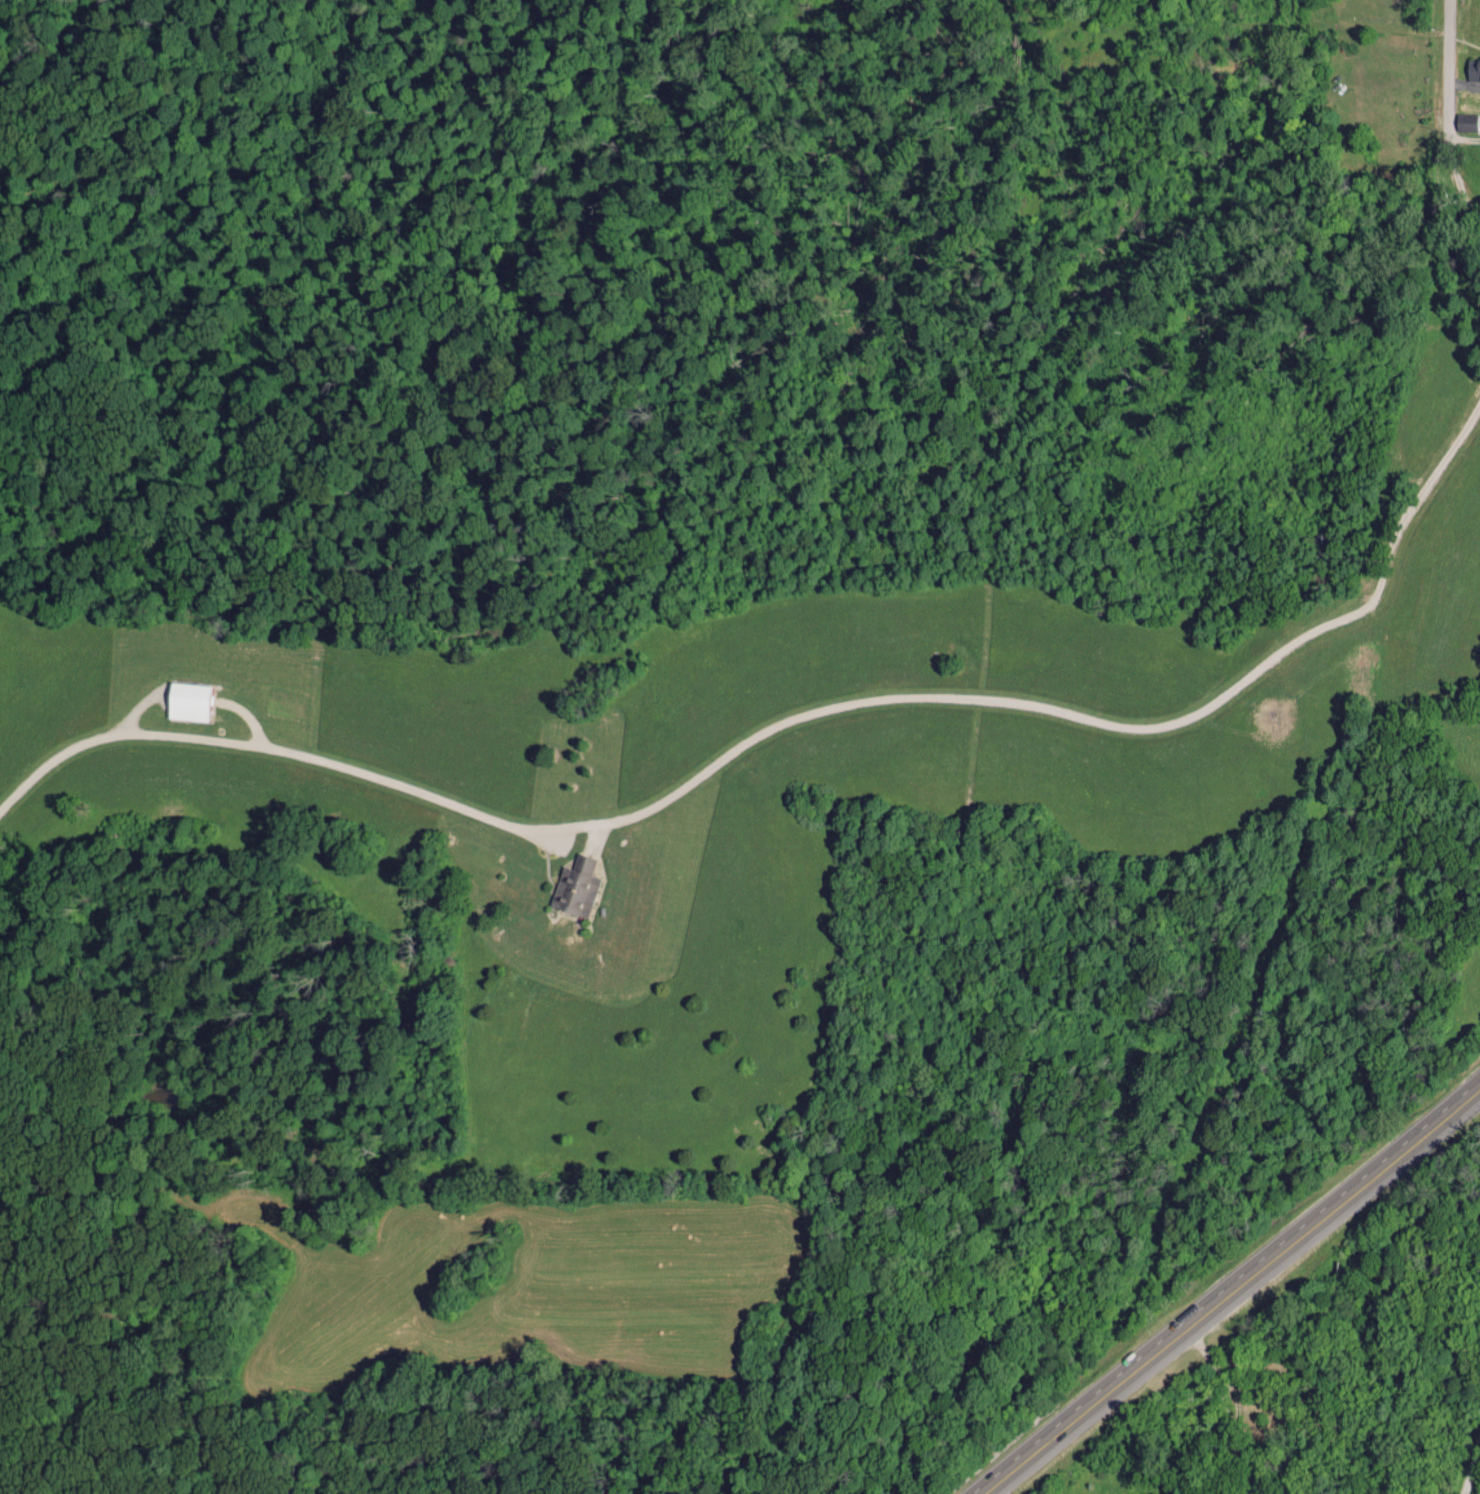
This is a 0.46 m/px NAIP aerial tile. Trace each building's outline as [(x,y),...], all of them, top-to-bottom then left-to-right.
[(1479,81),(1479,58),(1466,58),(1465,80),(1479,81)] [(1476,113),(1456,113),(1455,130),(1476,131),(1476,113)] [(206,720),(207,684),(166,683),(165,720),(206,720)] [(561,865),(547,907),(585,919),(599,878),(589,874),(594,858),(575,852),(570,868),(561,865)]
